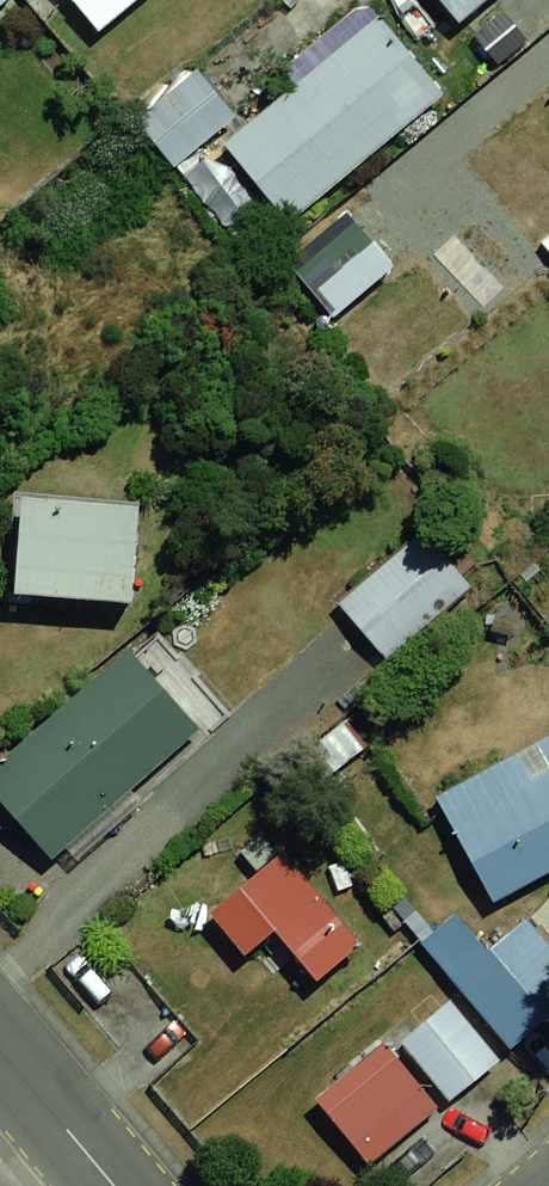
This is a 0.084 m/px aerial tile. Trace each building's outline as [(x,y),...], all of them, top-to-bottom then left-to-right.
[(440,23),(468,0),(420,0),(440,23)] [(374,17),(234,141),(300,216),(441,93),(374,17)] [(242,120),(200,69),(136,121),(179,172),(242,120)] [(137,501),(17,494),(11,599),(131,606),(137,501)] [(426,534),(335,615),(381,666),(471,585),(426,534)] [(0,761),(0,818),(39,864),(196,730),(129,651),(0,761)] [(423,800),(474,892),(548,861),(548,756),(423,800)] [(266,846),(197,906),(279,1000),(348,940),(266,846)] [(495,921),(434,974),(487,1034),(548,981),(495,921)] [(414,995),(288,1101),(345,1170),(472,1064),(414,995)]
